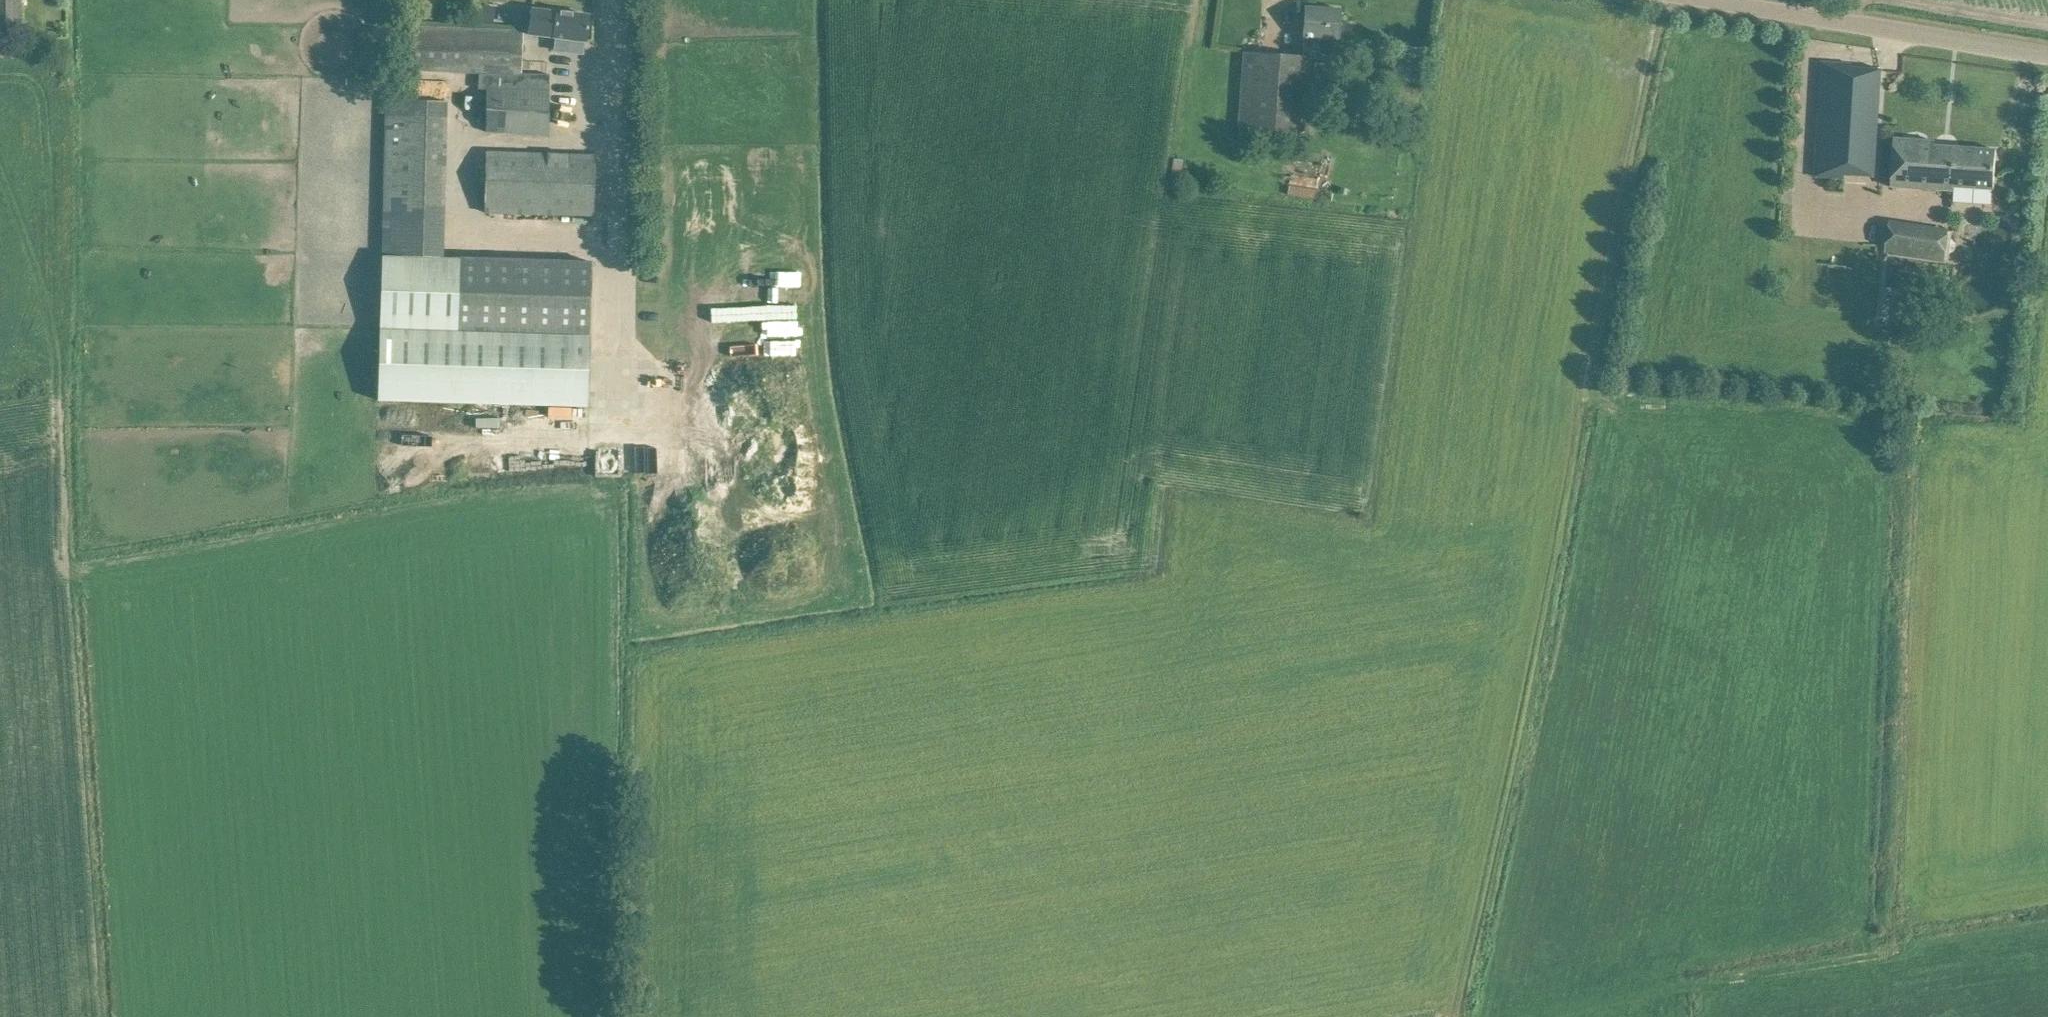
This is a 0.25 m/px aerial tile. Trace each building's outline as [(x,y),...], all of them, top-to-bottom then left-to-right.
[(21,29),(21,0),(0,0),(0,29),(21,29)] [(476,6),(475,21),(491,22),(492,6),(476,6)] [(1243,53),(1237,139),(1307,144),(1313,60),(1336,61),(1340,10),(1305,7),(1303,38),(1302,58),(1243,53)] [(529,35),(586,42),(589,16),(532,9),(529,35)] [(486,135),(546,137),(549,75),(522,74),(524,32),(415,27),(413,71),(480,74),(479,90),(488,91),(486,135)] [(1815,177),(1844,179),(1845,175),(1874,177),(1881,70),(1852,68),(1852,64),(1822,62),(1815,177)] [(377,402),(587,408),(591,263),(443,258),(448,103),(386,101),(377,402)] [(1954,187),(1994,189),(1996,150),(1988,149),(1972,148),(1935,146),(1935,141),(1894,138),(1890,187),(1953,191),(1954,187)] [(593,218),(595,157),(485,153),(483,215),(593,218)] [(1944,261),(1949,231),(1889,222),(1885,252),(1944,261)] [(721,312),(721,322),(752,320),(751,309),(721,312)] [(783,319),(784,310),(758,309),(757,318),(783,319)] [(797,387),(797,356),(735,357),(736,388),(753,387),(754,419),(776,419),(775,388),(797,387)] [(673,438),(673,459),(682,459),(681,438),(673,438)]
